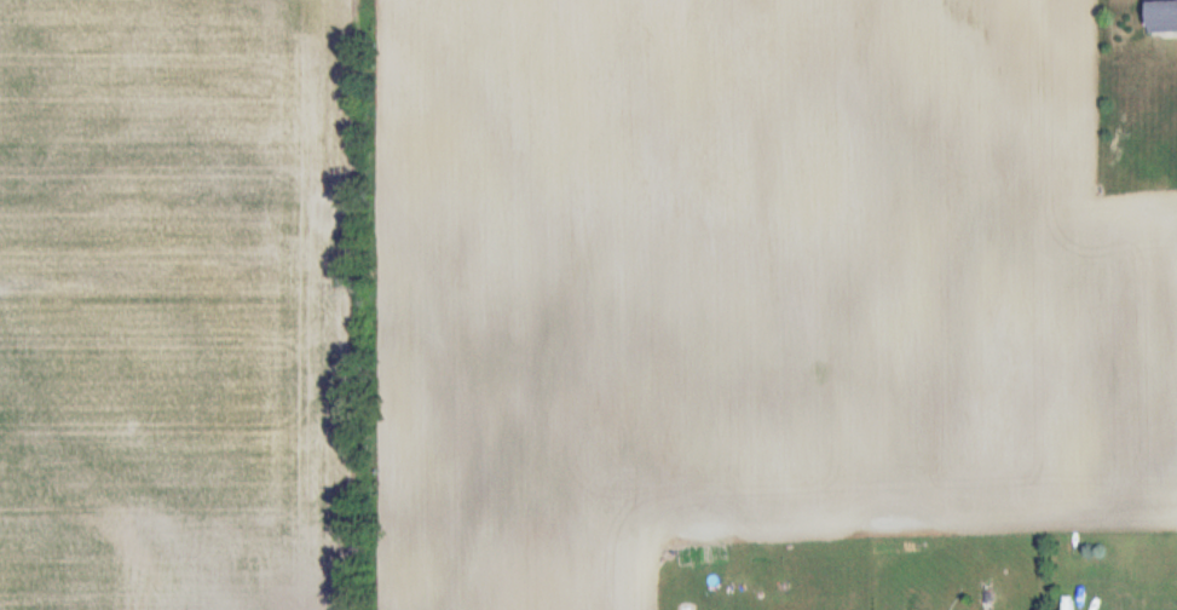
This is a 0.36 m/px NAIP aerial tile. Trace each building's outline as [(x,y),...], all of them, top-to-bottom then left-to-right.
[(1176,32),(1176,2),(1149,2),(1149,32),(1176,32)]
